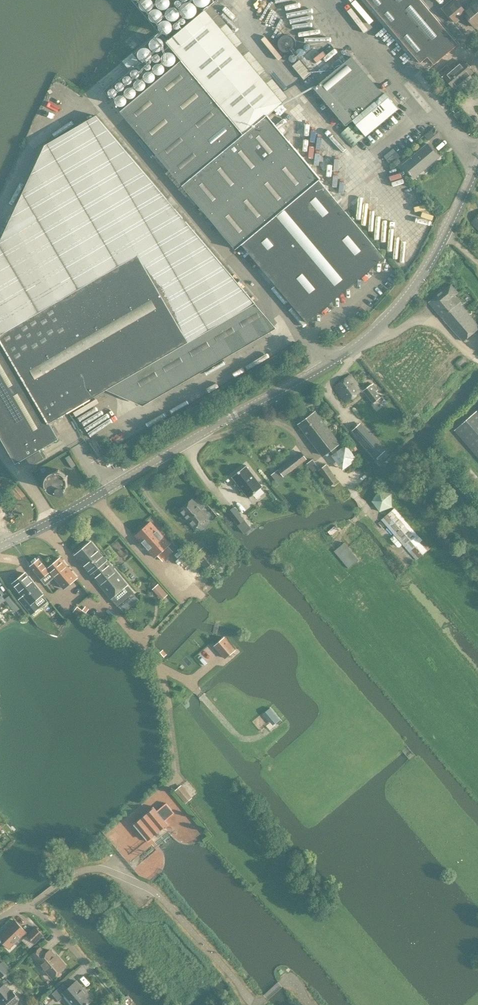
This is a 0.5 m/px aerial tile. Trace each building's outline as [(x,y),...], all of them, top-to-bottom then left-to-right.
[(428,57),(434,64),(458,44),(421,0),(367,0),(420,63),(428,57)] [(463,13),(475,27),(477,24),(477,0),(476,0),(465,10),(456,0),(455,0),(444,9),(454,20),(463,13)] [(205,10),(167,41),(182,59),(244,134),(267,115),(283,102),(205,10)] [(346,125),(352,120),(365,135),(397,108),(392,102),(391,104),(387,99),(389,98),(385,93),(383,95),(351,57),(321,82),(314,88),(346,125)] [(182,59),(120,111),(236,249),(242,244),(307,322),(384,257),(267,115),(244,134),(182,59)] [(447,64),(437,72),(443,79),(445,77),(448,81),(443,85),(451,95),(455,91),(453,89),(472,72),(463,61),(452,70),(447,64)] [(462,116),(458,111),(454,115),(458,119),(462,116)] [(16,464),(58,439),(49,423),(109,390),(143,405),(276,328),(255,303),(96,116),(46,147),(0,245),(0,437),(16,464)] [(352,123),(340,134),(351,147),(363,137),(364,136),(358,130),(355,126),(352,123)] [(435,127),(425,135),(429,140),(439,132),(435,127)] [(414,178),(438,157),(427,144),(403,164),(409,172),(408,173),(410,175),(411,174),(414,178)] [(396,152),(386,160),(390,165),(400,157),(400,156),(396,151),(396,152)] [(461,305),(462,304),(455,296),(454,297),(453,296),(458,293),(451,284),(428,302),(463,341),(477,329),(477,326),(461,305)] [(346,402),(359,392),(365,393),(373,403),(381,397),(371,384),(366,388),(360,387),(350,374),(334,386),(346,402)] [(365,417),(353,400),(347,405),(355,415),(352,417),(357,423),(365,417)] [(455,430),(477,457),(477,411),(455,430)] [(299,424),(321,453),(323,455),(339,443),(315,412),(299,424)] [(368,431),(360,439),(377,458),(385,450),(368,431)] [(357,459),(346,444),(331,455),(342,470),(357,459)] [(39,451),(27,458),(31,465),(44,458),(39,451)] [(301,452),(279,469),(271,475),(279,484),(286,479),(284,476),(306,459),(301,452)] [(330,486),(338,480),(325,463),(319,468),(313,460),(308,464),(314,472),(317,469),(330,486)] [(246,465),(232,476),(248,498),(263,486),(246,465)] [(59,491),(61,490),(67,487),(68,487),(69,486),(68,485),(68,476),(69,476),(68,475),(67,475),(59,470),(59,469),(58,470),(58,471),(50,475),(49,474),(48,476),(49,476),(49,485),(48,486),(49,487),(49,486),(57,491),(57,492),(59,492),(59,491)] [(372,501),(380,511),(392,507),(391,494),(379,490),(372,501)] [(198,498),(194,501),(193,499),(180,510),(190,522),(190,524),(192,527),(194,527),(195,528),(208,517),(201,509),(205,506),(198,498)] [(245,521),(232,507),(227,512),(241,526),(245,521)] [(394,508),(382,519),(381,519),(417,560),(430,549),(394,508)] [(170,544),(151,522),(136,536),(154,557),(157,555),(162,561),(173,552),(167,546),(170,544)] [(339,530),(335,525),(328,531),(332,536),(339,530)] [(91,542),(75,555),(111,597),(118,605),(133,592),(127,584),(91,542)] [(359,561),(344,543),(334,551),(349,569),(359,561)] [(215,560),(204,548),(195,555),(206,568),(215,560)] [(76,576),(60,558),(48,569),(63,587),(76,576)] [(31,565),(41,578),(49,571),(39,559),(31,565)] [(45,596),(26,573),(13,584),(24,598),(21,601),(33,616),(40,611),(35,604),(45,596)] [(15,610),(20,607),(11,594),(6,598),(15,610)] [(216,644),(220,649),(220,652),(225,658),(235,649),(225,637),(216,644)] [(165,820),(174,813),(166,803),(157,810),(153,806),(133,823),(148,842),(169,825),(165,820)] [(26,932),(15,920),(0,935),(0,941),(5,946),(6,945),(9,948),(26,932)] [(41,933),(44,929),(39,923),(35,927),(27,936),(35,943),(43,935),(41,933)] [(50,950),(45,954),(40,948),(31,956),(37,962),(39,961),(53,977),(65,967),(64,966),(64,963),(61,960),(59,960),(50,950)] [(0,977),(1,978),(2,977),(9,970),(0,961),(0,977)] [(7,977),(11,981),(16,977),(11,972),(7,977)] [(93,999),(77,981),(67,989),(63,984),(52,993),(58,1001),(65,995),(74,1004),(85,1004),(93,999)] [(10,991),(5,984),(0,988),(0,1004),(14,1004),(21,1000),(12,990),(10,991)]
